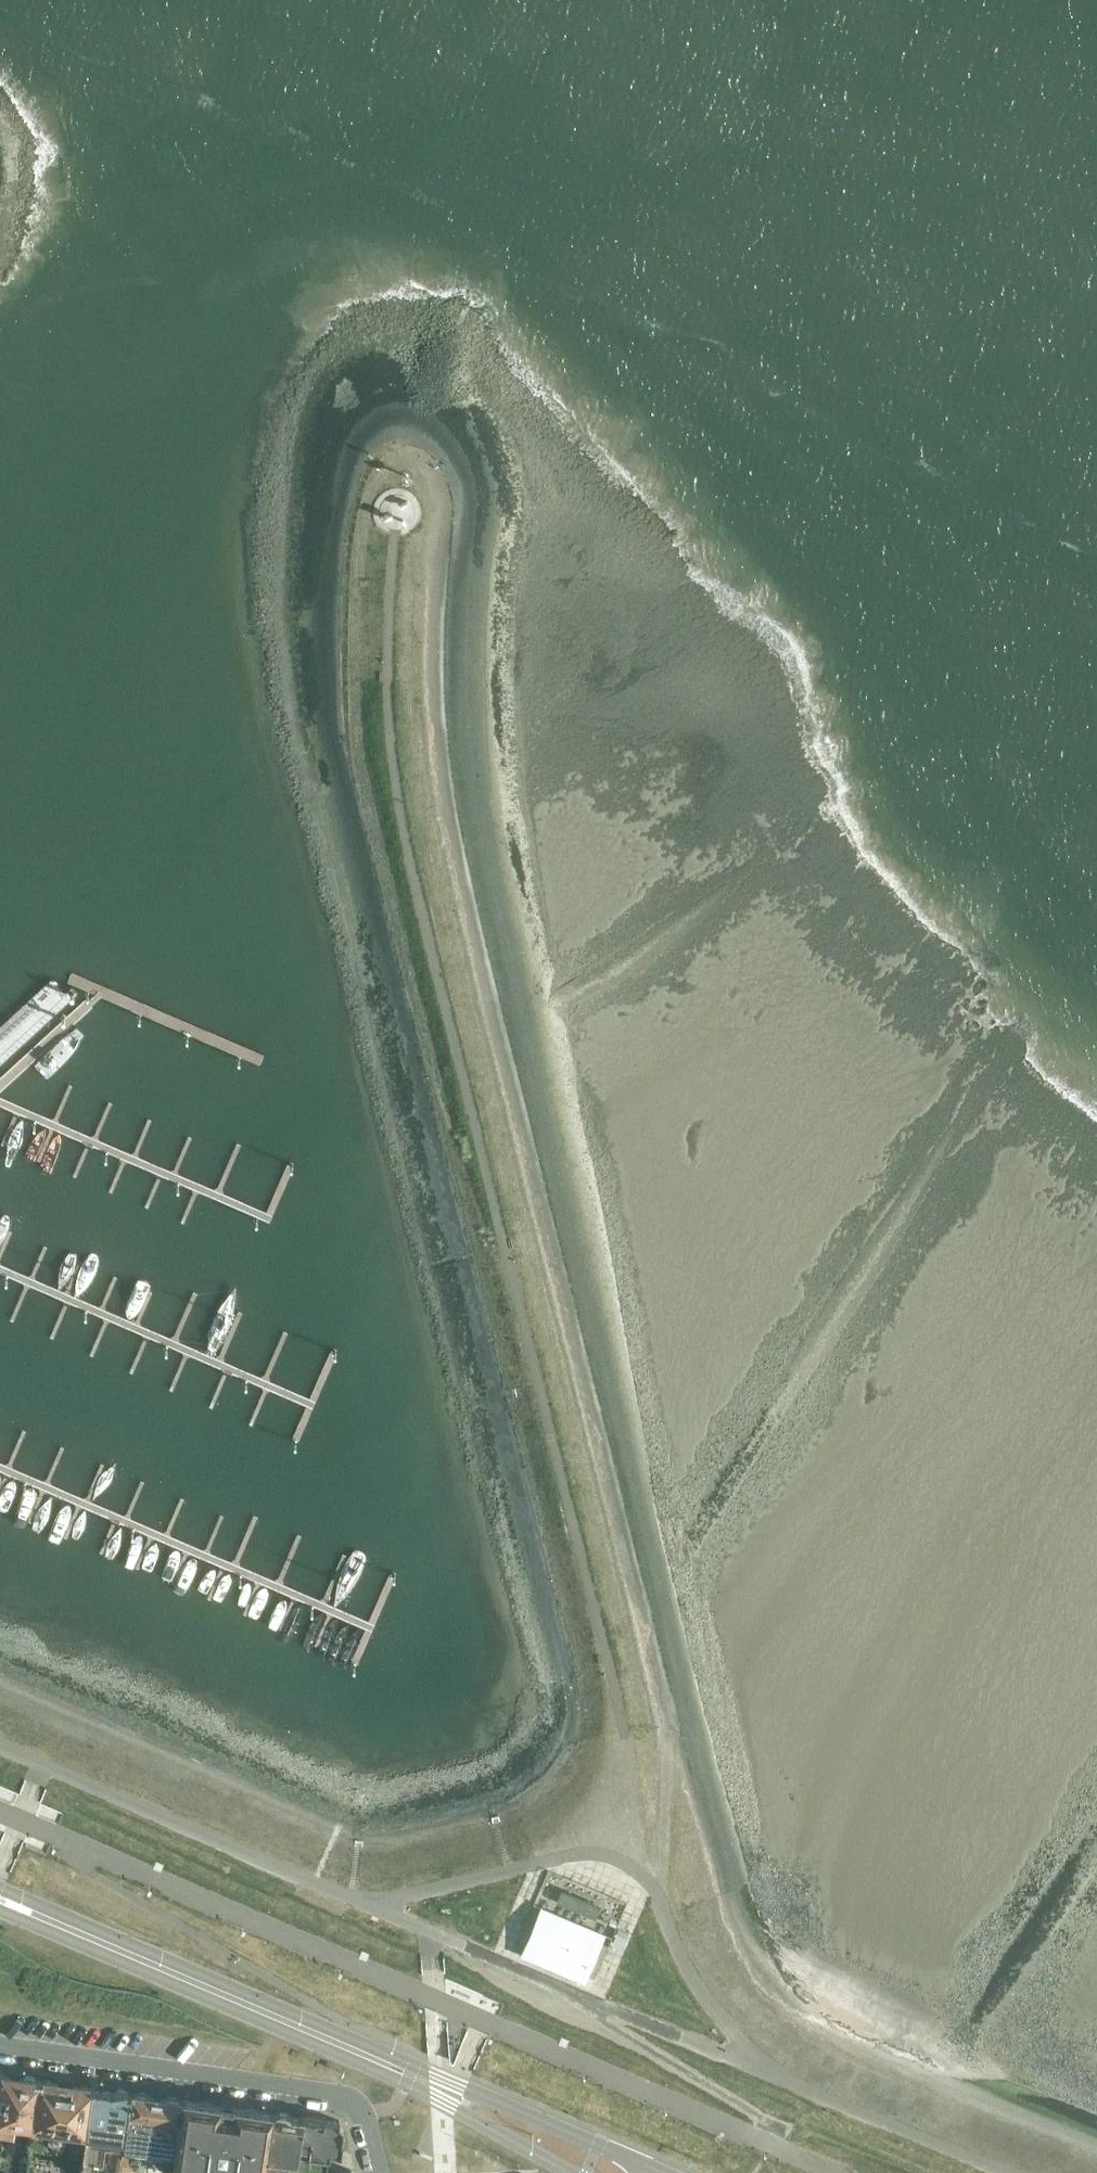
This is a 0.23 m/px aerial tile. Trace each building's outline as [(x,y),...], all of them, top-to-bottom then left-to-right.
[(542,1907),(522,1954),(584,1981),(604,1934),(542,1907)] [(33,2125),(39,2079),(35,2079),(32,2075),(26,2074),(23,2077),(6,2074),(4,2071),(0,2070),(0,2132),(14,2134),(15,2126),(32,2128),(33,2125)] [(68,2133),(86,2136),(93,2088),(89,2087),(87,2083),(80,2082),(78,2085),(55,2082),(51,2078),(45,2077),(42,2080),(39,2079),(33,2125),(50,2127),(48,2143),(53,2150),(59,2150),(66,2145),(68,2133)] [(124,2147),(132,2093),(115,2091),(112,2090),(112,2091),(100,2089),(101,2089),(93,2088),(86,2136),(80,2172),(97,2172),(98,2162),(103,2163),(105,2148),(124,2151),(124,2147)] [(132,2093),(124,2147),(176,2154),(183,2100),(180,2100),(177,2097),(169,2096),(164,2098),(150,2096),(146,2092),(138,2091),(134,2094),(132,2093)] [(197,2102),(183,2100),(176,2154),(173,2172),(264,2172),(266,2165),(274,2114),(260,2112),(251,2108),(241,2109),(235,2108),(235,2109),(232,2108),(232,2114),(223,2112),(224,2107),(221,2107),(221,2106),(215,2105),(206,2101),(197,2102)] [(274,2114),(266,2165),(280,2167),(279,2172),(291,2172),(291,2171),(303,2172),(307,2172),(308,2165),(311,2135),(301,2134),(304,2115),(299,2118),(292,2117),(288,2113),(278,2111),(275,2114),(274,2114)] [(339,2120),(304,2115),(301,2134),(311,2135),(308,2165),(328,2168),(330,2155),(331,2151),(340,2153),(342,2151),(344,2141),(342,2140),(344,2128),(339,2120)]
